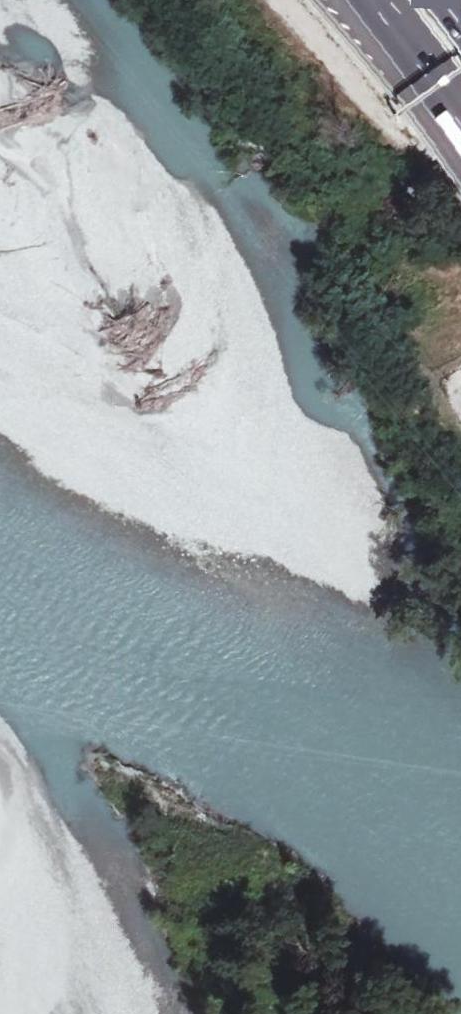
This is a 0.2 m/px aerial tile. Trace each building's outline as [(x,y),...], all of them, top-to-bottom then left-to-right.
[(449,176),(441,165),(407,190),(414,202),(449,176)]
